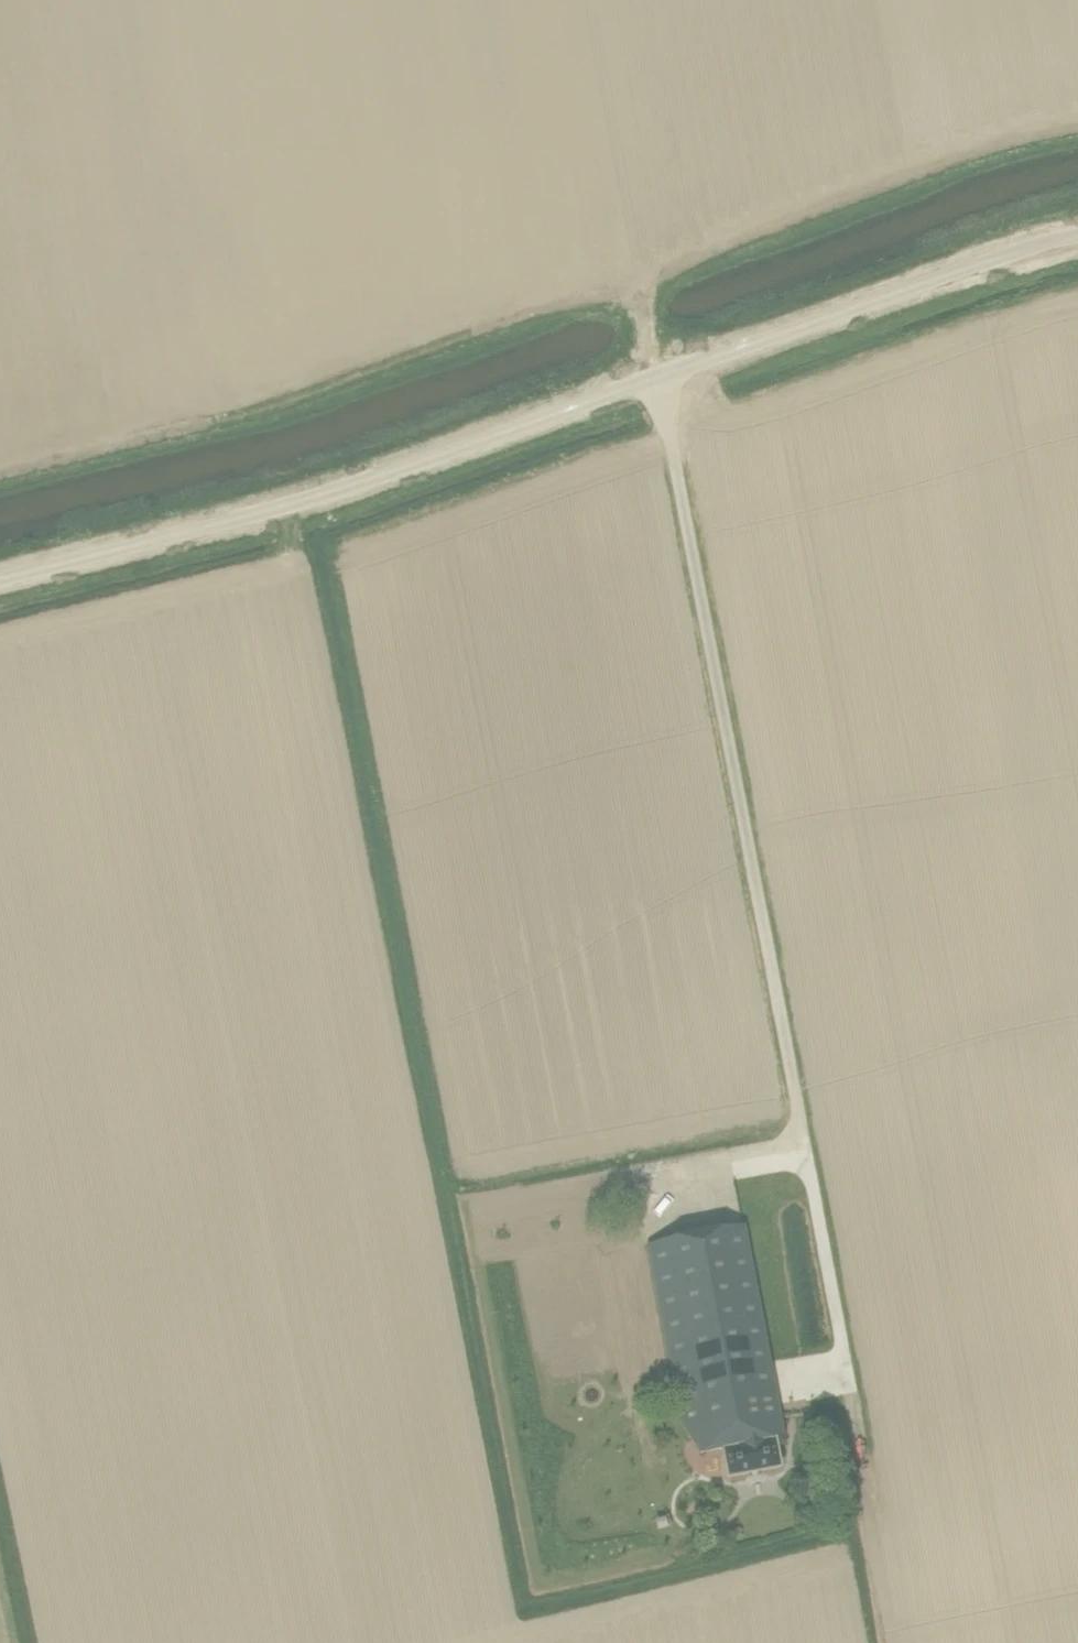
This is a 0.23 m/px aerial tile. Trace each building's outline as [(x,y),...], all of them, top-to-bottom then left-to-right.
[(744,1224),(648,1243),(654,1278),(681,1417),(701,1453),(724,1448),(729,1476),(780,1466),(775,1438),(785,1437),(744,1224)]
